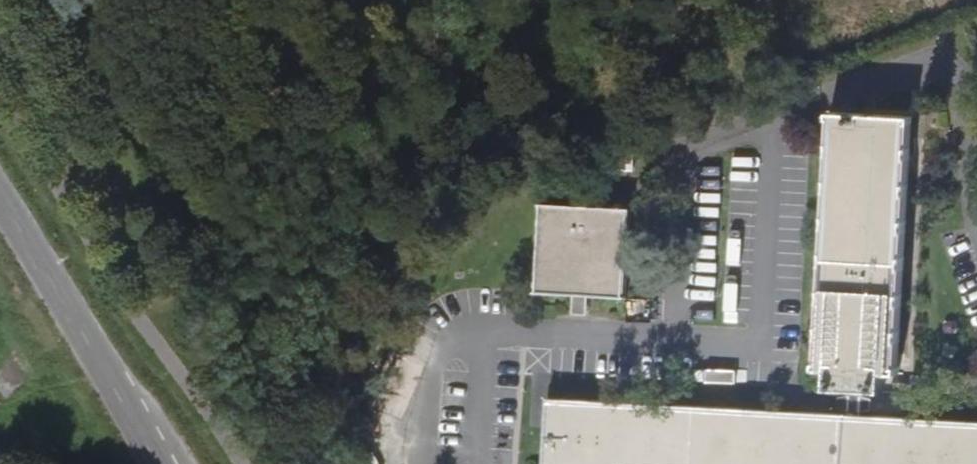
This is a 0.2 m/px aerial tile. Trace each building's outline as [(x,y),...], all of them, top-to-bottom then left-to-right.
[(828,371),(883,373),(896,374),(910,119),(830,114),(816,370),(828,371)] [(573,294),(588,296),(626,297),(630,209),(541,205),(535,293),(573,294)] [(587,320),(588,296),(573,294),(572,319),(587,320)] [(849,390),(860,391),(882,392),(883,373),(828,371),(827,390),(849,390)] [(848,415),(860,416),(860,391),(849,390),(848,415)] [(860,416),(848,415),(549,398),(545,463),(976,463),(976,423),(860,416)]
